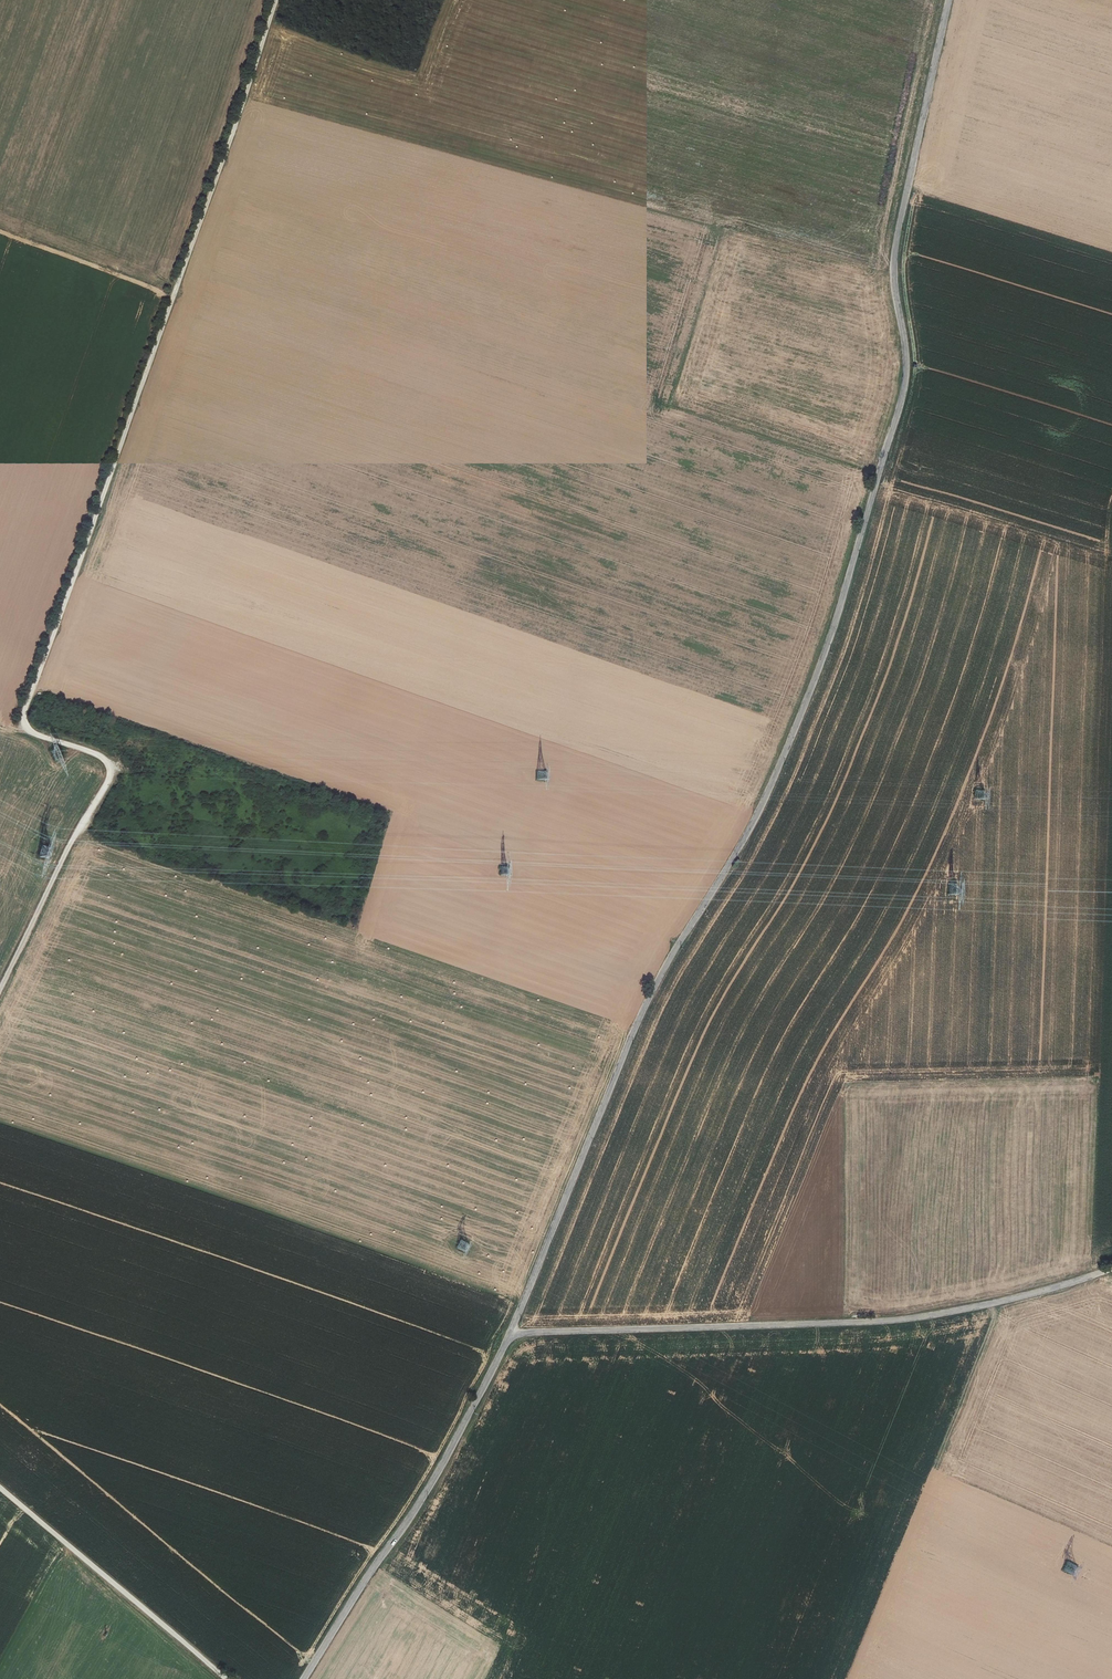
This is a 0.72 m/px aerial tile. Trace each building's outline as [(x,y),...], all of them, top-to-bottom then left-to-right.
[(461,1242),(458,1249),(464,1251),(466,1244),(461,1242)]
